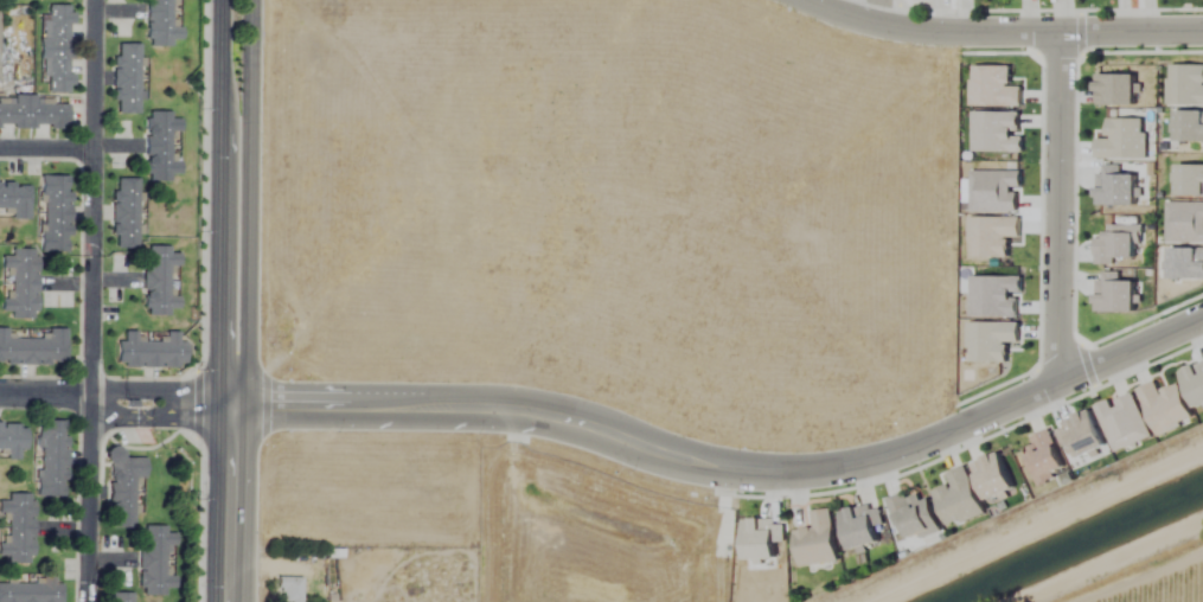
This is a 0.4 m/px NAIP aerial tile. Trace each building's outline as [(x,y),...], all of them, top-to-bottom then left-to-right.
[(145,46),(172,47),(172,40),(181,40),(181,28),(170,28),(171,0),(146,0),(145,46)] [(43,93),(70,93),(69,5),(42,6),(43,93)] [(138,45),(113,45),(113,114),(138,114),(138,45)] [(66,104),(35,104),(35,97),(12,97),(12,104),(0,104),(0,125),(66,125),(66,104)] [(143,181),(176,182),(178,115),(144,114),(143,181)] [(68,177),(39,176),(38,252),(67,252),(68,177)] [(136,249),(137,179),(112,178),(112,249),(136,249)] [(0,184),(0,218),(26,219),(27,185),(0,184)] [(142,314),(176,315),(176,298),(168,297),(168,267),(179,267),(179,254),(169,254),(169,247),(143,246),(142,314)] [(0,276),(9,276),(9,297),(0,297),(0,318),(35,317),(34,249),(9,250),(9,257),(0,257),(0,260),(0,276)] [(43,329),(43,339),(7,339),(7,329),(0,329),(0,365),(65,366),(65,330),(43,329)] [(183,332),(158,332),(158,342),(140,342),(140,332),(122,332),(122,342),(115,342),(115,368),(183,368),(183,332)] [(64,421),(37,422),(38,496),(65,496),(64,421)] [(6,460),(24,460),(24,424),(0,424),(0,450),(6,450),(6,460)] [(108,526),(133,526),(133,480),(145,480),(145,459),(121,459),(121,448),(108,448),(108,526)] [(943,531),(929,494),(909,501),(906,493),(891,499),(906,544),(943,531)] [(0,496),(0,517),(6,517),(7,541),(0,541),(0,563),(32,562),(31,496),(0,496)] [(852,551),(888,542),(878,503),(842,513),(852,551)] [(833,509),(812,513),(815,529),(795,531),(800,568),(840,562),(833,509)] [(167,527),(140,527),(140,595),(175,595),(175,574),(165,574),(165,555),(175,555),(175,535),(167,535),(167,527)] [(772,536),(740,536),(740,556),(772,556),(772,536)] [(54,584),(54,575),(42,575),(42,584),(0,584),(0,601),(61,601),(61,584),(54,584)] [(302,578),(278,578),(278,601),(302,601),(302,578)] [(133,594),(109,594),(109,601),(132,601),(133,594)]
